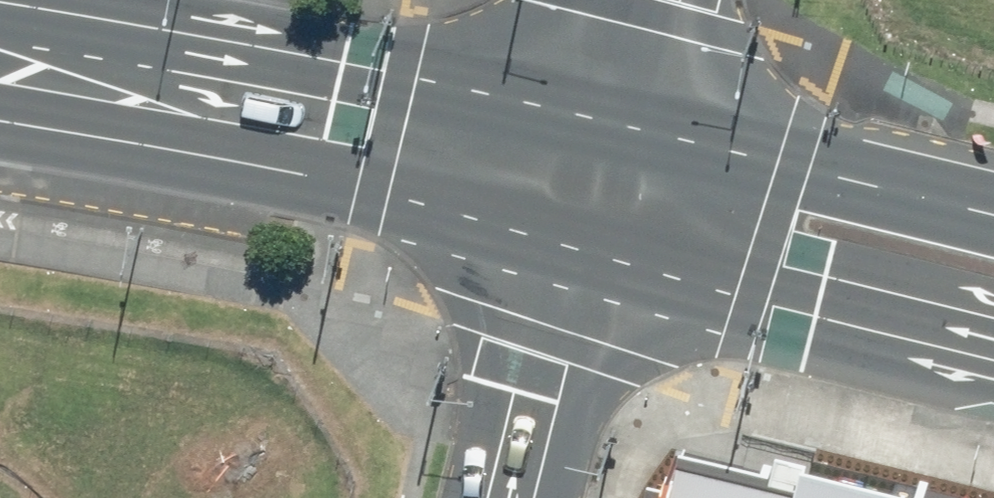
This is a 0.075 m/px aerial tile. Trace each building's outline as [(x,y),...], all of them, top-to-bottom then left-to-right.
[(731,468),(723,497),(848,497),(731,468)]
